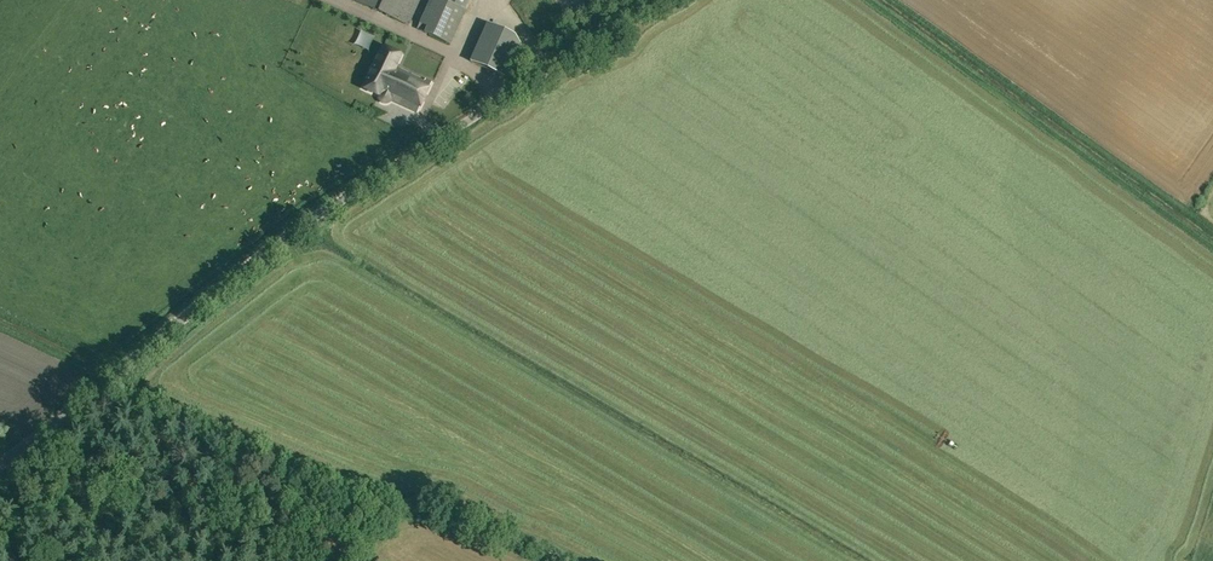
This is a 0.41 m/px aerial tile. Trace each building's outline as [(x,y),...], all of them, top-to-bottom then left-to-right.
[(408,25),(420,0),(354,0),(408,25)] [(451,44),(466,10),(464,9),(468,0),(444,0),(443,0),(429,0),(419,23),(427,26),(424,32),(451,44)] [(478,55),(504,55),(504,45),(516,45),(515,23),(477,24),(478,55)] [(391,101),(417,112),(430,83),(396,67),(402,55),(383,45),(362,88),(379,96),(379,100),(382,102),(384,103),(387,103),(390,102),(391,101)]
